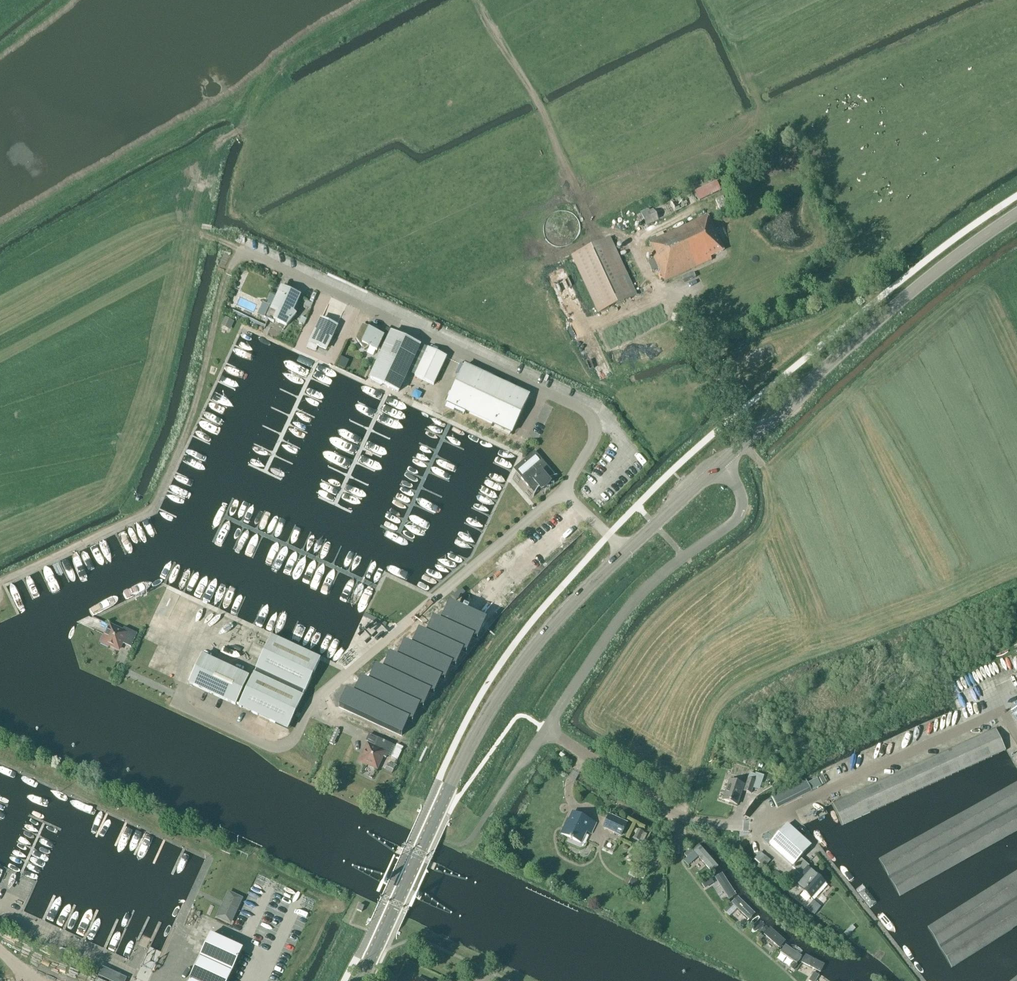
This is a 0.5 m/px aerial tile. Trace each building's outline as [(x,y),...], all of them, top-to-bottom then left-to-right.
[(721,191),(717,182),(695,192),(699,201),(721,191)] [(679,197),(669,202),(674,213),(684,208),(679,197)] [(648,209),(640,213),(646,227),(658,221),(653,210),(649,211),(648,209)] [(704,218),(702,215),(696,218),(697,221),(649,242),(654,252),(651,253),(654,259),(648,262),(652,271),(656,270),(658,273),(660,272),(664,282),(712,261),(710,258),(724,252),(708,216),(704,218)] [(609,238),(570,257),(596,313),(636,295),(609,238)] [(294,312),(300,296),(281,288),(272,308),(269,306),(264,318),(274,323),(274,321),(286,326),(296,315),(294,312)] [(222,324),(231,328),(234,319),(225,316),(222,324)] [(326,350),(337,327),(321,319),(310,343),(326,350)] [(383,337),(369,330),(370,329),(362,325),(356,339),(364,351),(369,348),(376,351),(377,349),(383,352),(370,379),(398,392),(420,346),(391,333),(392,331),(387,328),(383,337)] [(434,387),(447,359),(428,350),(415,378),(434,387)] [(464,366),(447,403),(511,433),(529,396),(464,366)] [(551,471),(536,454),(532,458),(530,456),(518,466),(520,468),(515,472),(530,489),(532,487),(536,491),(534,494),(532,498),(533,498),(535,495),(536,492),(539,488),(541,490),(545,488),(548,486),(550,483),(548,481),(553,478),(559,476),(559,475),(556,476),(552,478),(548,473),(551,471)] [(461,590),(452,597),(457,602),(466,594),(461,590)] [(496,619),(504,610),(500,606),(492,615),(496,619)] [(351,694),(343,710),(397,734),(404,719),(408,721),(415,705),(419,707),(426,691),(429,693),(437,678),(440,679),(447,664),(451,666),(458,650),(462,652),(469,637),(437,622),(430,637),(423,634),(416,649),(408,646),(401,661),(394,658),(387,673),(379,670),(372,685),(365,682),(358,697),(351,694)] [(122,632),(110,626),(106,636),(104,635),(101,643),(109,647),(109,645),(119,650),(122,644),(131,648),(137,634),(124,628),(122,632)] [(288,732),(304,698),(321,662),(271,640),(238,711),(288,733),(288,732)] [(249,680),(202,659),(188,688),(235,710),(249,680)] [(1005,751),(996,730),(833,805),(843,826),(1005,751)] [(386,758),(392,745),(378,739),(374,748),(368,745),(363,755),(362,754),(358,762),(366,766),(367,764),(377,769),(382,757),(386,758)] [(758,790),(762,778),(750,774),(744,791),(751,794),(753,788),(758,790)] [(812,791),(821,787),(817,779),(808,784),(812,791)] [(737,805),(744,786),(729,781),(723,800),(737,805)] [(778,809),(812,792),(806,781),(772,798),(778,809)] [(879,860),(889,879),(1016,808),(1016,784),(879,860)] [(889,879),(899,897),(1016,832),(1016,808),(889,879)] [(591,834),(595,824),(572,813),(567,824),(566,824),(561,834),(581,843),(586,832),(591,834)] [(621,836),(626,824),(609,816),(603,827),(621,836)] [(811,846),(787,825),(774,840),(773,838),(769,843),(770,844),(769,845),(792,866),(791,866),(801,875),(793,883),(811,899),(825,884),(808,868),(809,866),(800,858),(811,846)] [(638,830),(634,828),(632,834),(635,835),(633,839),(640,841),(643,842),(647,834),(644,833),(644,832),(638,829),(638,830)] [(220,852),(229,855),(230,854),(232,848),(225,845),(223,844),(222,848),(220,852)] [(701,848),(694,854),(708,871),(715,866),(701,848)] [(760,850),(755,858),(765,866),(771,858),(760,850)] [(928,928),(940,948),(1016,899),(1016,872),(928,928)] [(723,875),(716,879),(729,900),(737,896),(723,875)] [(637,892),(641,883),(632,878),(627,887),(637,892)] [(231,924),(243,898),(229,892),(224,902),(222,906),(217,917),(231,924)] [(738,897),(731,904),(748,922),(756,915),(738,897)] [(940,948),(952,968),(1016,927),(1016,899),(940,948)] [(195,927),(191,938),(199,941),(203,930),(195,927)] [(778,949),(785,942),(770,929),(764,937),(778,949)] [(232,972),(242,951),(210,936),(200,958),(189,980),(228,980),(232,972)] [(802,956),(786,945),(780,953),(797,964),(802,956)] [(826,964),(804,953),(800,963),(820,974),(826,964)] [(127,979),(103,968),(99,977),(108,980),(126,980),(127,979)] [(822,976),(828,980),(843,980),(827,969),(822,976)]
